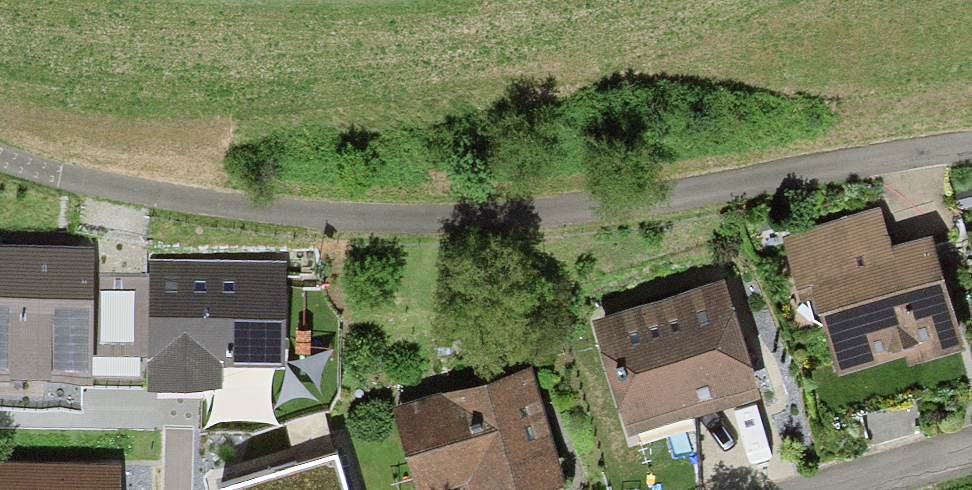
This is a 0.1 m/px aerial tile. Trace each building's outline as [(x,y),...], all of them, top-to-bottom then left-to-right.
[(799,233),(839,351),(907,328),(911,340),(956,325),(921,223),(885,236),(875,208),(799,233)] [(0,244),(0,355),(86,356),(87,245),(0,244)] [(289,253),(154,251),(152,379),(219,380),(219,355),(287,356),(289,253)] [(146,371),(143,287),(98,289),(102,372),(146,371)] [(601,325),(628,415),(751,378),(737,334),(723,287),(601,325)] [(232,395),(263,393),(261,361),(230,363),(232,395)] [(416,474),(469,458),(479,489),(496,489),(522,482),(554,472),(522,369),(395,407),(416,474)] [(331,445),(226,475),(230,489),(344,489),(331,445)] [(108,467),(0,468),(0,489),(108,489),(108,467)]
